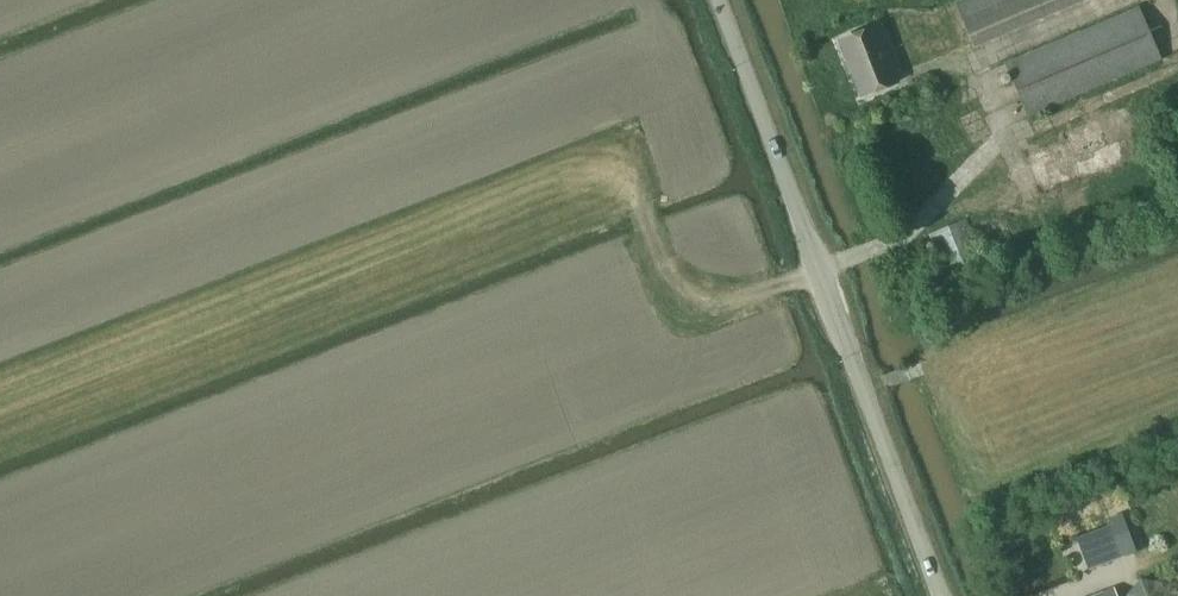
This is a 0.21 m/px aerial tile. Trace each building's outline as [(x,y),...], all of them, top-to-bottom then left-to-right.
[(1086,0),(962,0),(956,2),(975,46),(1086,0)] [(1029,115),(1161,59),(1140,8),(1008,65),(1029,115)] [(862,97),(898,83),(876,27),(840,41),(862,97)] [(1066,140),(1028,155),(1042,192),(1080,178),(1136,158),(1119,110),(1063,133),(1066,140)] [(954,292),(992,276),(967,219),(929,235),(954,292)] [(1090,569),(1137,552),(1125,520),(1078,537),(1090,569)] [(1125,595),(1126,595),(1170,595),(1161,578),(1138,576),(1125,595)]
